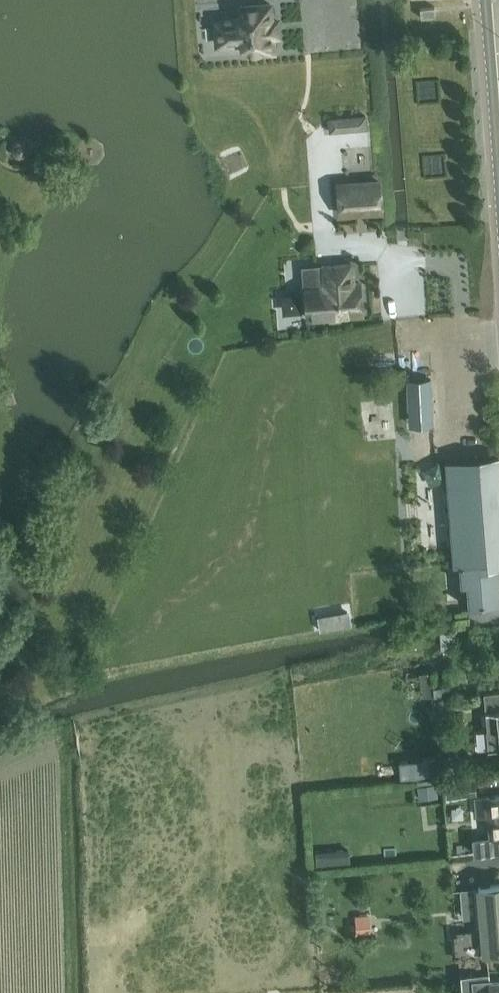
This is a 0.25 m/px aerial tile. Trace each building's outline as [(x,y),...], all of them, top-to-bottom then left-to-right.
[(241,15),(213,18),(215,48),(244,46),(244,54),(274,52),(271,4),(241,7),(241,15)] [(421,18),(437,16),(436,6),(420,8),(421,18)] [(352,116),(329,118),(330,133),(353,131),(368,130),(367,115),(352,116)] [(379,181),(339,184),(341,214),(381,211),(379,181)] [(305,290),(307,315),(323,314),(323,317),(327,316),(330,321),(340,320),(343,315),(362,314),(359,283),(354,283),(352,264),(323,266),(324,286),(321,286),(321,289),(305,290)] [(432,379),(406,380),(407,401),(409,426),(435,425),(432,379)] [(447,462),(448,484),(450,506),(450,510),(451,521),(453,541),(454,564),(459,564),(460,584),(462,604),(462,606),(476,605),(498,604),(498,458),(484,459),(447,462)] [(454,628),(470,627),(470,617),(454,618),(454,628)] [(433,670),(420,671),(422,696),(435,695),(434,686),(433,670)] [(450,685),(434,686),(435,695),(451,693),(450,685)] [(484,692),(490,750),(498,749),(498,690),(484,692)] [(438,702),(438,707),(441,711),(445,711),(449,708),(449,703),(446,700),(442,699),(438,702)] [(437,758),(399,761),(401,779),(439,776),(437,758)] [(473,778),(445,780),(446,796),(475,793),(473,778)] [(431,786),(418,787),(419,800),(432,799),(432,797),(431,786)] [(475,797),(475,799),(477,817),(487,816),(490,848),(498,847),(498,795),(477,797),(475,797)] [(350,848),(333,849),(334,865),(351,864),(350,848)] [(454,932),(456,958),(485,955),(498,954),(498,887),(495,887),(479,889),(483,929),(454,932)] [(369,915),(355,915),(356,937),(370,936),(369,915)] [(472,980),(473,992),(498,992),(498,981),(492,981),(492,978),(472,980)]
